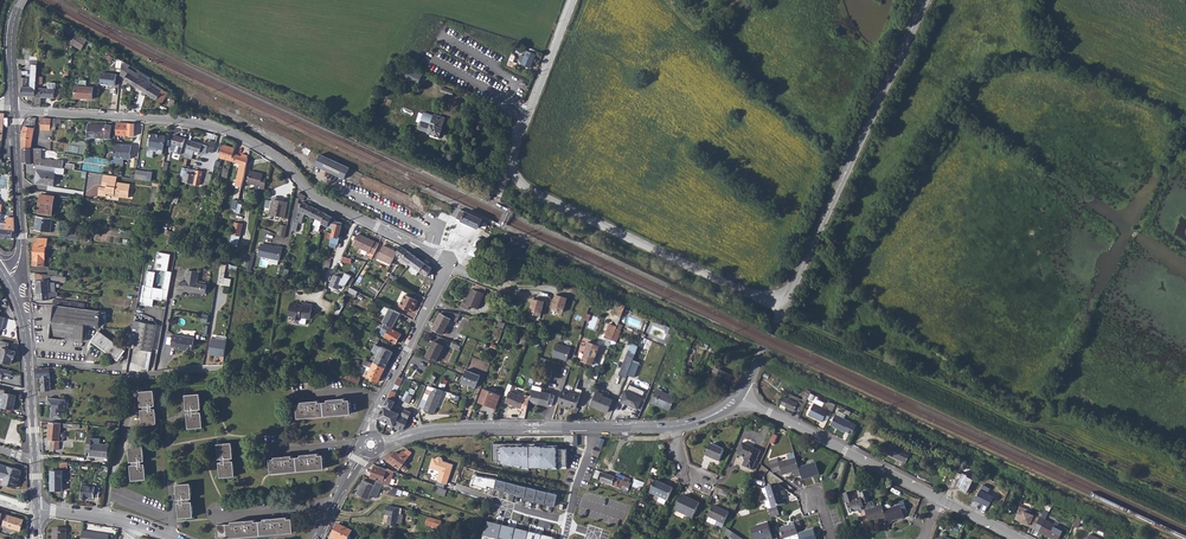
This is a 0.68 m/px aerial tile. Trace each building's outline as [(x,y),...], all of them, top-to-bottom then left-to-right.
[(87,41),(74,33),(74,36),(73,36),(72,45),(82,50),(87,41)] [(527,51),(521,64),(530,67),(535,54),(527,51)] [(26,87),(19,86),(19,89),(20,92),(21,95),(22,96),(35,97),(36,87),(36,83),(37,76),(37,65),(31,65),(30,87),(26,87)] [(398,76),(420,83),(423,73),(401,66),(398,76)] [(124,80),(135,87),(142,76),(141,76),(131,70),(129,73),(124,70),(123,77),(125,79),(124,80)] [(102,71),(101,83),(116,85),(117,73),(102,71)] [(142,76),(135,87),(146,93),(153,83),(142,76)] [(35,97),(35,106),(41,106),(42,97),(60,99),(61,90),(55,89),(56,83),(49,83),(48,89),(36,87),(35,97)] [(153,83),(146,93),(160,102),(167,92),(153,83)] [(75,86),(75,98),(92,99),(92,87),(75,86)] [(443,87),(442,91),(452,95),(454,90),(443,87)] [(434,114),(431,125),(421,121),(419,128),(429,132),(439,136),(442,128),(442,127),(445,117),(434,114)] [(22,139),(23,149),(33,149),(36,118),(30,118),(26,123),(24,127),(23,132),(22,136),(22,139)] [(42,118),(41,130),(55,131),(56,123),(61,123),(61,119),(42,118)] [(117,122),(116,135),(134,136),(135,123),(117,122)] [(87,125),(86,137),(110,138),(111,125),(96,124),(96,125),(87,125)] [(149,146),(149,151),(156,152),(157,148),(163,149),(165,137),(151,134),(151,139),(150,144),(149,146)] [(175,135),(172,146),(175,147),(175,145),(182,147),(185,138),(175,135)] [(186,149),(184,158),(187,159),(191,160),(193,154),(196,155),(197,154),(198,152),(200,152),(206,154),(207,151),(208,146),(189,140),(186,149)] [(115,145),(114,159),(131,160),(132,146),(115,145)] [(219,157),(231,161),(233,154),(235,148),(223,145),(219,157)] [(33,149),(23,149),(23,163),(30,164),(38,165),(56,168),(64,169),(65,161),(59,161),(56,161),(51,160),(52,160),(48,159),(48,160),(43,159),(43,149),(39,149),(33,149)] [(233,154),(231,161),(240,164),(235,186),(241,188),(248,155),(241,153),(240,156),(233,154)] [(320,154),(315,165),(344,178),(349,168),(320,154)] [(38,165),(36,183),(53,186),(54,186),(56,168),(38,165)] [(204,172),(186,169),(185,169),(183,182),(200,186),(202,174),(204,174),(204,172)] [(136,171),(135,179),(147,181),(148,172),(136,171)] [(260,190),(264,191),(267,179),(262,179),(263,175),(249,172),(247,184),(260,187),(260,190)] [(118,176),(104,175),(103,187),(100,186),(99,195),(106,196),(106,194),(129,197),(131,185),(117,183),(118,176)] [(477,189),(474,194),(489,201),(491,195),(477,189)] [(42,194),(40,211),(45,212),(45,214),(52,215),(55,197),(42,194)] [(273,199),(270,214),(286,217),(288,202),(273,199)] [(312,217),(311,217),(314,208),(302,202),(301,205),(297,203),(293,222),(298,223),(302,223),(303,217),(305,214),(309,216),(308,218),(311,219),(312,217)] [(12,239),(12,230),(15,230),(14,218),(8,217),(7,224),(0,223),(2,204),(0,204),(0,237),(12,239)] [(314,208),(311,217),(312,217),(316,220),(313,225),(316,226),(315,231),(319,232),(322,223),(326,214),(314,208)] [(460,209),(456,218),(478,228),(482,219),(460,209)] [(326,214),(322,223),(333,229),(335,221),(336,219),(332,218),(332,217),(326,214)] [(53,219),(38,217),(36,231),(51,233),(53,219)] [(333,229),(329,246),(336,248),(336,244),(338,244),(339,238),(342,223),(335,221),(333,229)] [(242,225),(234,223),(231,236),(239,238),(242,225)] [(287,225),(280,223),(278,234),(285,237),(287,225)] [(353,245),(373,255),(379,244),(359,233),(353,245)] [(35,246),(33,265),(45,266),(46,247),(47,247),(48,239),(36,238),(36,246),(35,246)] [(484,240),(478,238),(475,244),(481,247),(484,240)] [(270,247),(260,245),(258,256),(279,260),(282,247),(277,246),(277,247),(270,245),(270,247)] [(384,259),(391,263),(396,254),(397,252),(383,245),(378,258),(383,260),(384,259)] [(397,252),(396,254),(410,264),(413,261),(416,257),(402,246),(400,246),(397,252)] [(480,249),(474,246),(471,253),(477,256),(480,249)] [(163,297),(167,297),(172,270),(168,269),(171,252),(158,250),(155,267),(165,269),(162,287),(152,285),(155,270),(146,269),(142,295),(143,295),(142,302),(152,304),(153,297),(162,298),(163,297)] [(413,261),(410,264),(411,266),(409,270),(416,275),(419,271),(427,277),(431,268),(418,258),(415,262),(413,261)] [(232,278),(224,277),(226,265),(220,265),(218,284),(231,285),(232,278)] [(178,289),(184,290),(190,291),(190,292),(205,294),(206,285),(206,283),(199,282),(198,284),(197,284),(199,273),(187,271),(185,283),(179,282),(178,289)] [(67,277),(36,273),(36,287),(44,286),(44,293),(52,293),(51,280),(59,281),(59,280),(62,280),(63,279),(64,279),(64,280),(67,281),(67,277)] [(333,275),(329,285),(338,289),(338,288),(342,290),(343,287),(345,288),(351,276),(345,273),(342,278),(333,275)] [(486,288),(477,285),(475,290),(471,289),(465,303),(462,302),(460,306),(468,310),(470,306),(477,309),(486,288)] [(357,292),(349,288),(347,292),(355,296),(357,292)] [(567,296),(556,293),(551,307),(563,310),(567,296)] [(406,295),(400,306),(413,312),(418,301),(406,295)] [(544,300),(532,297),(529,312),(541,314),(544,300)] [(619,302),(615,314),(622,316),(626,304),(619,302)] [(310,320),(312,305),(302,303),(302,305),(302,307),(297,306),(297,304),(290,303),(288,316),(293,317),(293,320),(300,321),(301,318),(310,320)] [(66,307),(54,305),(50,337),(83,342),(86,324),(100,325),(102,311),(66,307)] [(385,317),(389,308),(384,306),(380,314),(385,317)] [(385,317),(383,322),(386,324),(393,327),(400,313),(390,308),(389,308),(385,317)] [(457,314),(442,311),(432,329),(442,334),(451,319),(453,320),(457,314)] [(606,337),(613,340),(619,326),(621,321),(617,319),(615,324),(611,323),(606,337)] [(132,331),(130,348),(134,348),(134,349),(152,351),(156,325),(134,321),(132,331)] [(391,327),(384,337),(395,343),(402,333),(391,327)] [(91,341),(105,351),(113,341),(99,331),(91,341)] [(371,333),(368,337),(378,342),(380,337),(378,336),(371,333)] [(175,348),(182,349),(182,348),(185,348),(191,349),(194,348),(194,344),(193,342),(194,337),(173,334),(171,346),(176,346),(175,348)] [(443,339),(436,336),(426,356),(436,361),(444,346),(440,344),(443,339)] [(642,336),(638,346),(647,349),(651,339),(642,336)] [(210,354),(224,356),(227,340),(212,338),(210,354)] [(1,340),(0,344),(0,360),(11,364),(13,358),(15,358),(17,351),(9,349),(10,343),(1,340)] [(113,341),(105,351),(118,361),(125,351),(113,341)] [(587,341),(581,361),(592,365),(599,345),(596,342),(592,341),(587,341)] [(570,347),(555,342),(551,355),(566,359),(570,347)] [(375,344),(372,351),(375,353),(378,354),(389,360),(393,352),(382,346),(381,347),(375,344)] [(376,357),(374,361),(385,367),(389,360),(378,354),(376,357)] [(627,354),(619,374),(626,377),(627,374),(633,360),(634,357),(627,354)] [(638,362),(633,360),(627,374),(633,376),(638,362)] [(373,363),(371,368),(383,372),(385,367),(374,361),(373,363)] [(57,367),(37,368),(37,378),(42,378),(42,391),(51,391),(50,372),(57,372),(57,367)] [(712,375),(735,386),(739,378),(715,367),(712,375)] [(366,371),(363,375),(371,378),(378,382),(383,372),(371,368),(369,372),(366,371)] [(463,375),(461,382),(467,384),(467,382),(476,386),(481,374),(466,368),(463,375)] [(344,373),(343,376),(358,383),(360,379),(344,373)] [(562,390),(580,396),(582,390),(563,385),(562,390)] [(430,390),(427,389),(420,407),(434,414),(444,391),(431,387),(430,390)] [(530,397),(528,403),(535,405),(535,404),(538,404),(538,405),(547,407),(550,395),(541,393),(542,389),(532,387),(531,391),(530,397)] [(1,396),(0,398),(0,400),(0,404),(3,405),(2,407),(14,409),(17,395),(5,393),(6,390),(0,389),(0,396),(1,396)] [(484,389),(479,401),(495,409),(500,396),(484,389)] [(663,391),(658,389),(657,390),(652,402),(664,407),(665,406),(671,408),(678,392),(671,390),(669,394),(663,391)] [(153,390),(139,391),(142,425),(156,424),(153,390)] [(392,390),(384,406),(391,410),(396,402),(393,400),(396,392),(392,390)] [(580,396),(562,390),(558,403),(576,409),(580,396)] [(626,391),(622,402),(638,409),(642,398),(626,391)] [(512,392),(507,402),(520,408),(519,410),(526,414),(528,403),(530,397),(525,395),(524,398),(512,392)] [(597,392),(591,406),(607,412),(613,400),(603,396),(603,394),(597,392)] [(199,394),(185,395),(188,429),(202,427),(199,394)] [(408,394),(405,401),(409,403),(413,396),(408,394)] [(784,396),(781,404),(786,406),(794,410),(796,407),(802,410),(805,403),(799,401),(800,398),(791,394),(789,398),(784,396)] [(67,399),(49,398),(48,403),(54,404),(54,410),(53,411),(52,417),(63,418),(63,413),(66,413),(66,409),(68,409),(69,402),(66,402),(67,399)] [(349,399),(297,403),(298,419),(351,414),(349,399)] [(813,402),(809,412),(815,415),(815,417),(822,421),(824,417),(828,419),(832,411),(827,409),(813,402)] [(830,402),(827,409),(832,411),(836,405),(830,402)] [(384,406),(378,418),(387,423),(392,410),(391,410),(384,406)] [(400,414),(397,418),(406,423),(411,413),(404,409),(401,415),(400,414)] [(392,410),(387,423),(393,426),(397,418),(400,414),(392,410)] [(845,430),(852,434),(857,425),(835,414),(830,424),(844,432),(845,430)] [(397,418),(393,426),(401,430),(403,429),(406,423),(397,418)] [(74,424),(50,422),(48,440),(51,440),(60,441),(62,427),(74,428),(74,424)] [(87,438),(86,448),(90,448),(89,456),(107,457),(108,445),(91,443),(92,439),(87,438)] [(599,438),(597,446),(602,448),(605,440),(599,438)] [(60,441),(51,440),(50,449),(59,450),(60,441)] [(231,443),(217,444),(218,459),(221,458),(222,462),(219,462),(220,477),(234,476),(233,461),(230,461),(229,458),(232,458),(231,443)] [(548,443),(490,443),(490,450),(492,450),(492,462),(501,462),(501,467),(520,467),(525,470),(559,470),(559,469),(567,469),(567,449),(560,449),(560,446),(548,446),(548,443)] [(893,443),(887,453),(907,464),(912,453),(893,443)] [(712,444),(706,455),(720,462),(725,450),(712,444)] [(743,445),(737,456),(745,460),(746,462),(745,463),(743,468),(752,472),(761,453),(743,445)] [(143,446),(129,447),(131,480),(145,479),(143,446)] [(399,469),(401,468),(403,464),(410,455),(408,454),(405,452),(403,450),(400,455),(395,451),(388,462),(399,469)] [(323,453),(270,458),(271,473),(324,469),(323,453)] [(779,460),(773,462),(776,474),(782,472),(784,477),(794,474),(796,479),(797,479),(802,478),(800,472),(799,468),(795,455),(788,457),(789,462),(780,465),(779,460)] [(435,459),(432,458),(429,468),(440,471),(437,481),(446,484),(452,465),(442,461),(443,460),(441,458),(438,456),(436,458),(435,459)] [(5,478),(3,483),(15,487),(21,469),(9,465),(9,466),(0,463),(0,476),(5,478)] [(816,463),(799,468),(800,472),(802,478),(803,480),(820,475),(816,463)] [(371,477),(383,481),(382,483),(383,483),(386,485),(390,486),(395,472),(387,469),(387,470),(375,466),(371,477)] [(62,470),(51,470),(51,491),(63,491),(62,470)] [(603,473),(600,481),(620,489),(622,485),(628,488),(630,483),(624,481),(625,477),(617,474),(616,478),(603,473)] [(494,478),(473,474),(470,484),(487,489),(488,486),(491,487),(494,478)] [(633,486),(640,488),(642,481),(635,479),(633,486)] [(378,487),(375,486),(374,486),(363,480),(357,493),(368,499),(370,495),(371,494),(373,496),(373,497),(376,498),(381,488),(378,487)] [(496,489),(526,496),(528,487),(498,480),(496,489)] [(656,481),(650,493),(668,502),(674,489),(656,481)] [(383,483),(381,488),(393,492),(391,496),(395,497),(396,497),(399,489),(390,486),(386,485),(383,483)] [(768,509),(772,508),(779,506),(785,504),(778,483),(766,487),(766,488),(769,496),(765,497),(764,498),(768,509)] [(191,484),(176,484),(177,499),(180,499),(180,503),(178,503),(179,518),(193,517),(192,502),(189,502),(189,498),(192,498),(191,484)] [(83,486),(81,499),(88,500),(88,498),(95,498),(100,498),(100,489),(96,488),(95,487),(83,486)] [(447,490),(436,487),(434,493),(444,497),(447,490)] [(558,494),(528,487),(526,496),(525,499),(555,507),(558,494)] [(863,506),(865,511),(868,524),(885,519),(883,511),(882,506),(874,508),(873,505),(872,503),(870,504),(867,492),(859,494),(861,499),(863,506)] [(843,495),(846,503),(849,514),(858,511),(859,512),(864,511),(863,506),(861,499),(853,501),(851,493),(843,495)] [(682,496),(676,509),(694,517),(700,502),(693,499),(692,500),(682,496)] [(900,506),(883,511),(885,519),(887,525),(892,524),(891,522),(904,519),(903,515),(907,513),(904,502),(900,503),(900,506)] [(713,505),(708,516),(709,517),(707,521),(715,525),(717,521),(725,524),(730,513),(713,505)] [(1020,505),(1015,518),(1020,520),(1030,525),(1029,526),(1034,528),(1040,517),(1030,513),(1032,511),(1020,505)] [(398,514),(398,509),(387,508),(386,516),(389,517),(388,520),(388,525),(396,526),(397,523),(401,524),(402,515),(400,515),(398,514)] [(7,514),(4,525),(8,527),(19,530),(23,519),(7,514)] [(232,523),(216,525),(218,536),(228,536),(228,537),(293,532),(292,516),(264,519),(264,520),(255,521),(254,520),(232,521),(232,523)] [(1078,517),(1074,524),(1079,527),(1083,519),(1078,517)] [(441,522),(428,518),(425,525),(439,529),(441,522)] [(1040,530),(1056,538),(1059,538),(1064,528),(1046,518),(1040,530)] [(503,526),(488,523),(482,536),(494,538),(499,538),(503,526)] [(794,523),(789,525),(789,526),(780,529),(783,538),(784,538),(799,538),(798,535),(797,534),(796,529),(794,523)] [(751,529),(754,538),(761,538),(767,537),(768,538),(773,538),(768,524),(751,529)] [(334,538),(348,538),(351,531),(338,525),(336,530),(338,531),(334,538)] [(503,526),(499,538),(500,538),(514,538),(516,530),(503,526)] [(53,538),(66,538),(66,530),(54,529),(53,538)] [(797,534),(798,535),(799,538),(816,538),(813,529),(797,534)] [(516,530),(514,538),(528,538),(529,533),(516,530)]
